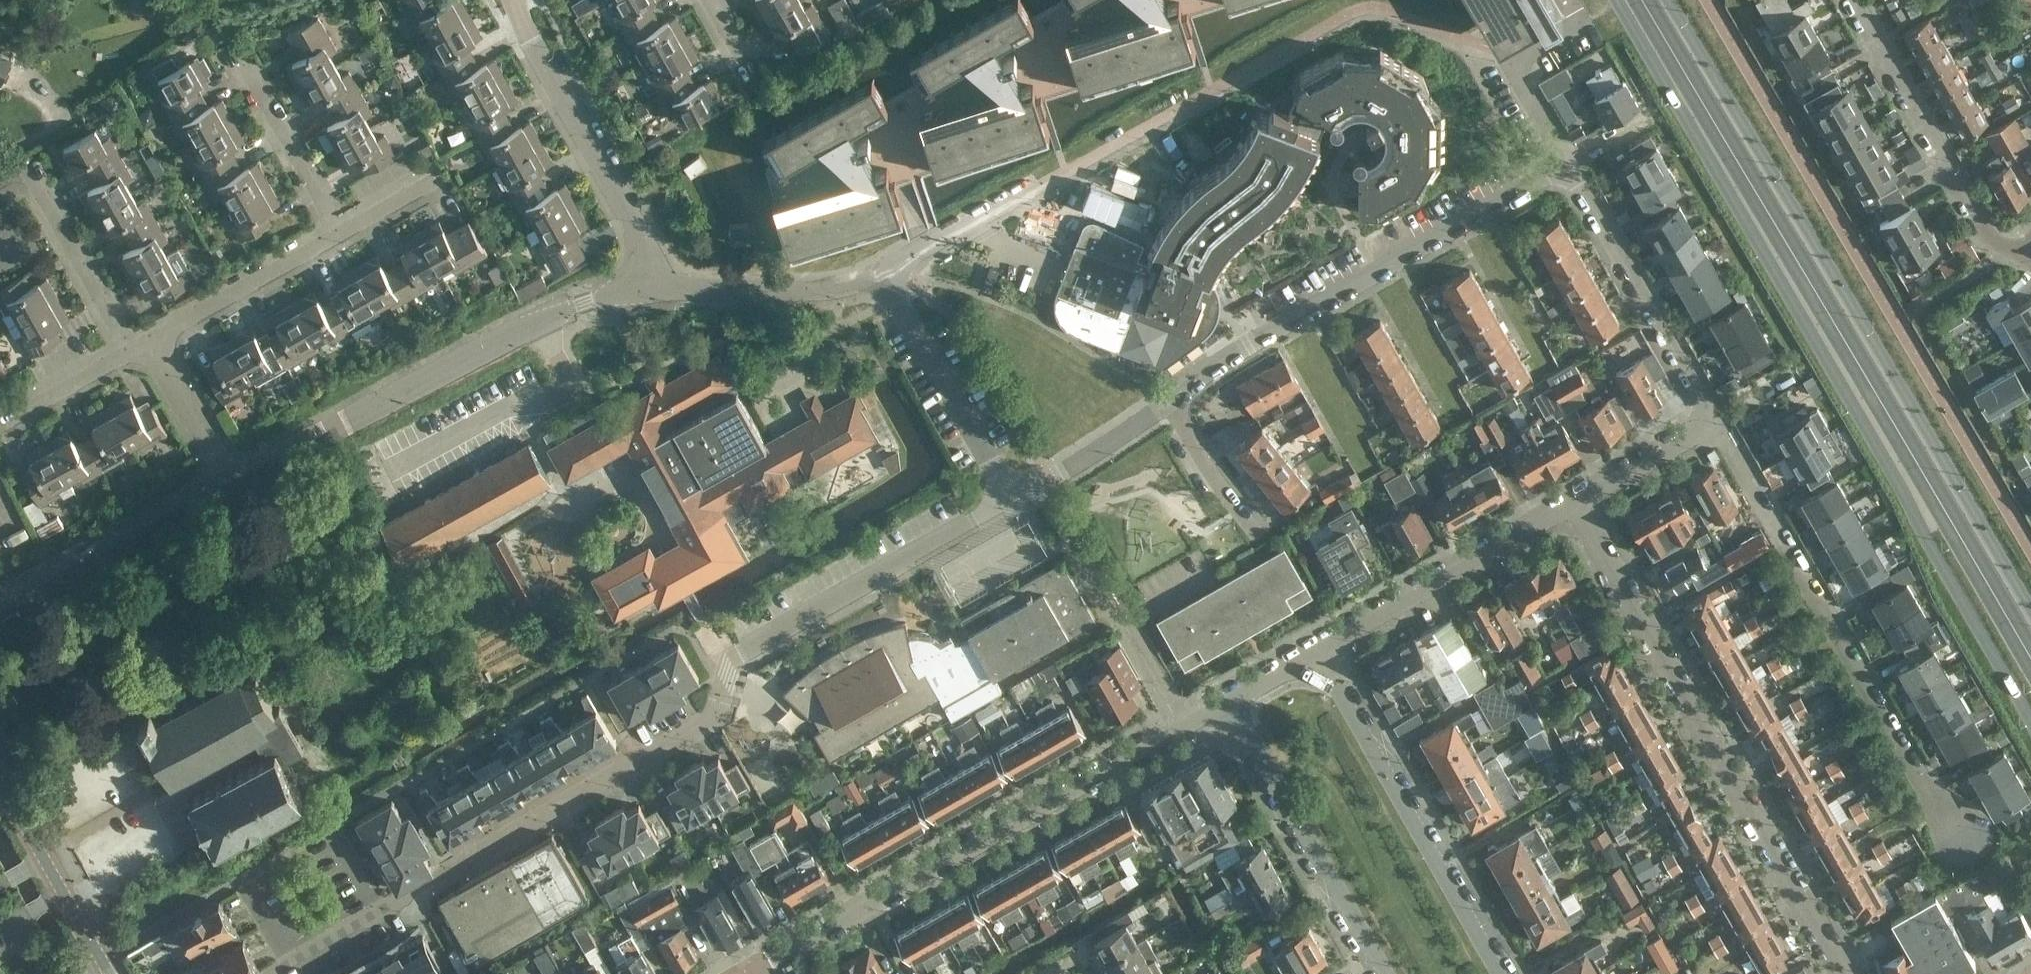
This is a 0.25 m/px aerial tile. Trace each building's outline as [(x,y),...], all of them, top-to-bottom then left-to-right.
[(443,0),(403,0),(420,30),(428,26),(434,36),(471,15),(462,0),(450,0),(445,3),(443,0)] [(655,13),(649,2),(653,0),(618,0),(621,5),(613,10),(625,30),(651,15),(655,13)] [(760,18),(792,0),(750,0),(760,18)] [(800,53),(830,35),(812,3),(804,8),(799,0),(792,0),(760,18),(772,39),(787,30),(800,53)] [(766,170),(777,206),(790,246),(792,253),(804,249),(804,250),(813,247),(901,219),(902,218),(903,218),(904,218),(893,184),(898,182),(902,181),(909,179),(912,178),(913,178),(921,175),(922,175),(950,166),(1050,135),(1042,109),(1039,101),(1044,99),(1096,82),(1096,83),(1196,51),(1195,49),(1188,26),(1185,17),(1190,16),(1191,15),(1239,0),(1063,0),(1033,18),(926,79),(887,101),(780,162),(766,170)] [(857,12),(864,24),(890,10),(886,4),(893,0),(879,0),(857,12)] [(912,54),(926,79),(927,81),(1034,20),(1033,18),(1023,0),(1006,0),(912,54)] [(1499,42),(1545,16),(1551,27),(1569,17),(1559,0),(1475,0),(1499,42)] [(1756,2),(1767,22),(1792,7),(1789,0),(1757,0),(1755,1),(1756,2)] [(1770,32),(1782,54),(1818,34),(1805,12),(1814,7),(1810,0),(1805,0),(1767,22),(1773,31),(1770,32)] [(1900,7),(1892,11),(1892,12),(1899,24),(1907,19),(1900,7)] [(1973,21),(1966,9),(1957,15),(1963,27),(1973,21)] [(655,13),(651,15),(625,30),(642,61),(651,57),(688,36),(676,15),(661,24),(655,13)] [(469,58),(474,55),(468,44),(483,36),(471,15),(434,36),(440,47),(432,52),(443,72),(469,58)] [(288,34),(301,57),(286,65),(298,86),(335,65),(329,54),(337,49),(319,17),(288,34)] [(1903,32),(1915,54),(1942,38),(1930,17),(1903,32)] [(840,35),(857,25),(853,18),(836,28),(840,35)] [(1980,33),(1973,21),(1963,27),(1970,38),(1980,33)] [(1815,85),(1835,74),(1826,58),(1830,56),(1818,34),(1782,54),(1794,76),(1806,69),(1815,85)] [(686,78),(691,76),(685,65),(699,57),(688,36),(651,57),(657,67),(648,72),(660,93),(686,78)] [(1915,54),(1927,74),(1954,59),(1942,38),(1915,54)] [(376,41),(368,46),(373,55),(381,50),(376,41)] [(3,76),(14,51),(0,45),(0,81),(3,76)] [(1190,324),(1197,308),(1202,293),(1198,291),(1200,285),(1204,276),(1210,278),(1215,268),(1221,258),(1225,251),(1232,243),(1238,237),(1245,230),(1255,223),(1263,217),(1271,209),(1276,204),(1286,195),(1289,191),(1292,188),(1295,184),(1298,180),(1302,174),(1305,169),(1308,164),(1311,158),(1315,150),(1317,147),(1319,141),(1320,139),(1320,138),(1329,114),(1334,106),(1336,108),(1353,98),(1353,95),(1370,96),(1369,99),(1385,109),(1378,116),(1378,115),(1366,123),(1368,126),(1372,132),(1384,125),(1387,125),(1388,130),(1391,130),(1391,132),(1394,132),(1394,143),(1396,143),(1388,158),(1385,156),(1368,166),(1369,169),(1360,169),(1360,168),(1359,168),(1359,207),(1376,207),(1378,214),(1421,190),(1416,185),(1433,156),(1440,158),(1441,108),(1430,94),(1423,76),(1380,51),(1379,58),(1345,57),(1344,50),(1300,74),(1305,79),(1296,94),(1289,114),(1272,108),(1272,109),(1269,119),(1258,115),(1256,119),(1253,126),(1249,134),(1243,143),(1237,150),(1231,156),(1223,164),(1216,169),(1206,176),(1195,186),(1188,193),(1179,202),(1172,211),(1165,221),(1159,232),(1153,243),(1148,255),(1155,257),(1149,272),(1145,271),(1144,272),(1144,273),(1143,276),(1134,273),(1136,268),(1075,245),(1057,293),(1119,316),(1130,320),(1118,350),(1119,350),(1120,350),(1163,366),(1162,367),(1163,368),(1203,339),(1202,338),(1201,338),(1186,332),(1189,324),(1190,324)] [(1996,62),(1989,50),(1980,56),(1987,68),(1996,62)] [(474,55),(469,58),(443,72),(455,93),(463,88),(469,99),(506,78),(495,57),(480,66),(474,55)] [(1585,55),(1539,81),(1548,97),(1594,70),(1585,55)] [(170,113),(201,96),(195,85),(210,77),(207,73),(211,71),(204,57),(200,59),(198,56),(178,67),(173,56),(154,67),(166,89),(159,93),(170,113)] [(1927,74),(1938,95),(1966,79),(1954,59),(1927,74)] [(1996,62),(1987,68),(1994,80),(2003,74),(1996,62)] [(324,98),(330,109),(361,92),(349,71),(341,76),(335,65),(298,86),(309,106),(324,98)] [(394,73),(382,79),(390,93),(402,86),(394,73)] [(1835,74),(1815,85),(1802,93),(1823,130),(1824,129),(1860,109),(1848,87),(1843,89),(1835,74)] [(691,76),(686,78),(660,93),(672,113),(680,109),(686,121),(724,99),(711,78),(697,86),(691,76)] [(873,76),(766,137),(780,162),(781,164),(888,103),(887,101),(873,76)] [(504,120),(509,118),(503,107),(518,99),(506,78),(469,99),(475,110),(467,114),(478,135),(504,120)] [(1597,114),(1604,126),(1609,123),(1639,105),(1624,79),(1593,97),(1602,112),(1597,114)] [(1938,95),(1950,115),(1977,100),(1966,79),(1938,95)] [(330,109),(336,120),(321,128),(324,132),(320,134),(328,148),(332,146),(333,149),(370,128),(364,117),(372,112),(361,92),(330,109)] [(2008,111),(2020,105),(2015,95),(2003,102),(2008,111)] [(207,107),(201,96),(170,113),(182,134),(190,129),(196,140),(234,119),(222,98),(207,107)] [(1962,137),(1989,121),(1977,100),(1950,115),(1962,137)] [(150,107),(138,113),(145,126),(157,119),(150,107)] [(1893,108),(1883,113),(1887,120),(1897,115),(1893,108)] [(1872,130),(1860,109),(1824,129),(1836,150),(1872,130)] [(2029,156),(2030,160),(2030,142),(2030,143),(2016,117),(2001,125),(2019,158),(2027,153),(2029,156)] [(509,118),(504,120),(478,135),(490,156),(498,151),(504,162),(541,141),(530,120),(515,128),(509,118)] [(237,159),(231,148),(245,140),(234,119),(196,140),(202,151),(194,155),(206,176),(237,159)] [(1569,133),(1575,143),(1587,135),(1581,125),(1569,133)] [(1995,171),(1989,174),(2008,208),(2028,196),(2010,163),(2019,158),(2001,125),(1986,133),(1997,154),(1988,159),(1995,171)] [(359,161),(366,172),(397,155),(385,134),(376,138),(370,128),(333,149),(345,169),(359,161)] [(95,129),(58,150),(70,171),(85,163),(91,174),(95,171),(121,156),(110,136),(101,140),(95,129)] [(1902,129),(1892,134),(1897,142),(1907,137),(1902,129)] [(1634,186),(1669,167),(1657,145),(1656,146),(1648,130),(1613,149),(1622,165),(1634,186)] [(1884,151),(1872,130),(1836,150),(1848,171),(1884,151)] [(514,198),(544,181),(538,170),(553,162),(541,141),(504,162),(510,172),(502,177),(514,198)] [(1872,186),(1872,185),(1896,172),(1884,151),(1848,171),(1860,191),(1858,192),(1867,209),(1881,201),(1872,186)] [(684,166),(692,176),(692,175),(695,174),(697,172),(707,164),(700,154),(684,166)] [(97,184),(82,193),(94,213),(131,192),(125,182),(133,177),(121,156),(95,171),(91,174),(97,184)] [(243,169),(237,159),(206,176),(217,197),(226,192),(232,203),(269,182),(257,161),(243,169)] [(1647,208),(1651,206),(1672,194),(1682,188),(1669,167),(1634,186),(1647,208)] [(1892,175),(1897,172),(1896,172),(1872,185),(1878,196),(1898,185),(1892,175)] [(550,191),(544,181),(514,198),(525,218),(534,214),(540,225),(577,204),(565,183),(550,191)] [(242,240),(272,222),(266,211),(281,202),(269,182),(232,203),(238,213),(230,218),(242,240)] [(1878,196),(1885,207),(1904,196),(1898,185),(1878,196)] [(1103,218),(1125,227),(1138,197),(1116,188),(1103,218)] [(131,192),(94,213),(105,234),(120,226),(126,236),(131,234),(157,219),(145,198),(137,203),(131,192)] [(1645,225),(1658,247),(1692,227),(1679,205),(1672,194),(1651,206),(1658,217),(1645,225)] [(1885,207),(1890,217),(1891,218),(1915,204),(1914,203),(1910,206),(1904,196),(1885,207)] [(555,272),(586,255),(574,232),(588,224),(577,204),(540,225),(546,235),(537,240),(555,272)] [(1927,225),(1915,204),(1891,218),(1890,217),(1879,224),(1891,246),(1927,225)] [(1532,233),(1544,255),(1572,239),(1559,217),(1532,233)] [(132,247),(117,255),(129,276),(166,255),(178,248),(178,247),(166,254),(160,244),(168,240),(157,219),(131,234),(126,236),(132,247)] [(440,220),(419,232),(440,269),(451,263),(455,271),(488,253),(473,227),(470,222),(448,235),(440,220)] [(751,241),(750,223),(729,224),(729,242),(751,241)] [(1927,225),(1891,246),(1904,268),(1939,247),(1927,225)] [(1658,247),(1670,269),(1705,249),(1692,227),(1658,247)] [(407,258),(396,264),(399,269),(413,295),(422,290),(434,283),(429,275),(440,269),(419,232),(398,243),(407,258)] [(1584,260),(1572,239),(1544,255),(1556,275),(1584,260)] [(166,255),(129,276),(141,297),(155,288),(160,286),(167,297),(193,282),(198,279),(191,266),(189,267),(178,248),(166,255)] [(1670,269),(1683,290),(1717,271),(1705,249),(1670,269)] [(377,256),(356,267),(377,304),(388,298),(393,306),(413,295),(399,269),(396,264),(385,270),(377,256)] [(1596,281),(1584,260),(1556,275),(1568,296),(1596,281)] [(499,264),(490,269),(497,282),(506,277),(499,264)] [(344,294),(333,300),(336,304),(351,330),(371,319),(366,310),(377,304),(356,267),(336,279),(344,294)] [(1454,306),(1483,290),(1471,268),(1442,285),(1454,306)] [(1696,313),(1708,305),(1715,317),(1736,305),(1729,294),(1730,293),(1717,271),(1683,290),(1696,313)] [(21,276),(0,288),(0,301),(7,313),(3,315),(9,326),(58,298),(47,277),(32,285),(25,274),(21,276)] [(541,275),(517,289),(522,299),(547,285),(541,275)] [(1608,302),(1596,281),(1568,296),(1580,317),(1608,302)] [(1466,327),(1495,310),(1483,290),(1454,306),(1466,327)] [(314,291),(294,303),(315,340),(325,334),(330,342),(351,330),(336,304),(325,310),(323,306),(314,291)] [(62,338),(56,327),(70,318),(58,298),(9,326),(15,337),(19,334),(31,356),(62,338)] [(2030,331),(2030,300),(2015,309),(2008,298),(1986,310),(1993,322),(2003,317),(2015,340),(2030,331)] [(1565,299),(1546,309),(1550,315),(1568,305),(1565,299)] [(1736,305),(1715,317),(1711,319),(1723,341),(1758,322),(1745,300),(1736,305)] [(1592,339),(1593,339),(1620,323),(1608,302),(1580,317),(1592,339)] [(281,329),(271,335),(273,340),(288,366),(309,354),(319,348),(315,340),(294,303),(273,314),(281,329)] [(1443,304),(1431,312),(1434,318),(1447,311),(1443,304)] [(1478,348),(1507,331),(1495,310),(1466,327),(1478,348)] [(1961,314),(1944,323),(1952,336),(1968,326),(1961,314)] [(1365,357),(1394,340),(1381,319),(1353,335),(1365,357)] [(1459,320),(1441,330),(1446,339),(1457,333),(1463,329),(1459,320)] [(1758,322),(1723,341),(1736,363),(1770,343),(1758,322)] [(252,326),(231,338),(252,375),(263,369),(267,377),(288,366),(273,340),(271,335),(260,341),(252,326)] [(1490,369),(1519,352),(1507,331),(1478,348),(1490,369)] [(2028,363),(2030,361),(2030,331),(2015,340),(2028,363)] [(221,369),(210,376),(225,402),(246,390),(241,381),(252,375),(231,338),(210,350),(219,364),(221,369)] [(1377,378),(1406,361),(1394,340),(1365,357),(1377,378)] [(1463,343),(1452,349),(1458,360),(1462,358),(1469,354),(1463,343)] [(1458,360),(1458,361),(1463,369),(1474,362),(1481,358),(1476,350),(1469,354),(1462,358),(1458,360)] [(1531,374),(1528,368),(1519,352),(1490,369),(1502,390),(1531,374)] [(628,447),(682,544),(838,457),(875,436),(859,406),(862,404),(855,393),(825,411),(819,400),(812,404),(807,407),(812,418),(766,444),(736,390),(717,355),(667,384),(664,379),(656,384),(652,386),(655,391),(615,413),(608,400),(607,398),(544,433),(548,439),(570,479),(578,474),(623,449),(628,447)] [(1301,388),(1285,358),(1261,371),(1278,401),(1301,388)] [(1622,383),(1640,414),(1652,407),(1654,410),(1663,405),(1661,402),(1664,400),(1652,380),(1660,376),(1655,366),(1647,371),(1640,359),(1616,373),(1622,383)] [(1389,398),(1417,382),(1406,361),(1377,378),(1389,398)] [(1988,378),(1978,361),(1964,369),(1973,386),(1988,378)] [(1356,367),(1346,372),(1356,389),(1366,384),(1356,367)] [(1579,369),(1552,385),(1567,412),(1586,401),(1581,391),(1589,387),(1579,369)] [(2014,369),(1976,390),(1988,413),(1994,422),(2012,412),(2007,402),(2027,391),(2014,369)] [(1278,401),(1261,371),(1237,384),(1254,415),(1278,401)] [(1722,371),(1711,378),(1718,390),(1729,384),(1722,371)] [(1401,419),(1429,403),(1417,382),(1389,398),(1401,419)] [(1818,384),(1808,390),(1812,396),(1822,390),(1818,384)] [(297,385),(287,391),(293,401),(302,395),(297,385)] [(1551,385),(1537,393),(1534,395),(1547,418),(1554,414),(1556,418),(1567,412),(1552,385),(1551,385)] [(1594,405),(1579,413),(1596,443),(1633,422),(1616,392),(1603,400),(1600,395),(1591,400),(1594,405)] [(1370,393),(1362,398),(1368,409),(1376,404),(1370,393)] [(110,406),(131,443),(142,437),(146,445),(168,433),(151,403),(139,409),(131,394),(110,406)] [(1514,398),(1502,405),(1506,412),(1509,411),(1518,406),(1514,398)] [(1429,403),(1401,419),(1413,441),(1442,425),(1429,403)] [(98,432),(87,438),(104,469),(125,458),(120,449),(131,443),(110,406),(89,418),(98,432)] [(1280,406),(1271,410),(1276,418),(1284,413),(1280,406)] [(1810,412),(1776,432),(1788,454),(1822,434),(1810,412)] [(1320,422),(1316,415),(1302,423),(1306,430),(1320,422)] [(1528,421),(1554,466),(1579,452),(1560,418),(1547,426),(1540,415),(1528,421)] [(1485,422),(1492,434),(1498,444),(1507,439),(1494,417),(1485,422)] [(1511,446),(1528,477),(1530,480),(1554,466),(1528,421),(1518,427),(1524,439),(1511,446)] [(1310,437),(1324,429),(1320,422),(1306,430),(1310,437)] [(2022,427),(2028,445),(2030,444),(2030,425),(2030,423),(2022,427)] [(1236,447),(1252,467),(1279,446),(1263,426),(1236,447)] [(87,438),(76,444),(68,430),(47,441),(68,478),(79,472),(84,481),(104,469),(87,438)] [(1498,444),(1492,434),(1481,441),(1488,454),(1491,452),(1497,463),(1506,458),(1498,444)] [(1800,475),(1804,473),(1810,483),(1831,471),(1825,461),(1835,456),(1822,434),(1788,454),(1800,475)] [(68,478),(47,441),(27,453),(35,468),(23,474),(41,505),(62,493),(57,485),(68,478)] [(529,441),(381,524),(403,563),(405,563),(551,480),(530,443),(529,441)] [(1252,467),(1268,487),(1295,466),(1279,446),(1252,467)] [(2013,459),(2023,478),(2024,477),(2030,474),(2030,466),(2024,453),(2023,453),(2013,459)] [(1510,492),(1490,458),(1469,470),(1466,464),(1458,468),(1480,509),(1510,492)] [(1268,487),(1285,507),(1311,486),(1295,466),(1268,487)] [(1692,479),(1707,505),(1699,509),(1706,522),(1714,517),(1716,521),(1737,509),(1714,467),(1692,479)] [(1436,499),(1451,525),(1480,509),(1458,468),(1442,477),(1450,491),(1436,499)] [(1415,489),(1405,470),(1384,481),(1395,500),(1415,489)] [(1810,483),(1815,492),(1803,499),(1815,522),(1850,502),(1837,480),(1836,480),(1831,471),(1810,483)] [(1436,493),(1424,472),(1411,479),(1423,500),(1436,493)] [(1320,489),(1327,501),(1354,485),(1348,473),(1320,489)] [(1684,484),(1678,487),(1684,499),(1691,496),(1684,484)] [(1675,489),(1652,502),(1677,546),(1686,541),(1683,535),(1693,529),(1687,517),(1690,515),(1675,489)] [(1677,546),(1652,502),(1630,515),(1629,517),(1643,542),(1644,542),(1654,559),(1677,546)] [(1815,522),(1828,543),(1862,524),(1850,502),(1815,522)] [(1402,538),(1409,550),(1431,537),(1413,505),(1408,508),(1406,504),(1392,512),(1394,516),(1383,522),(1395,542),(1402,538)] [(49,520),(37,527),(43,537),(64,526),(58,515),(49,520)] [(1369,539),(1355,515),(1342,522),(1346,529),(1319,544),(1343,586),(1371,571),(1357,546),(1369,539)] [(1828,543),(1840,565),(1875,545),(1862,524),(1828,543)] [(1748,539),(1723,553),(1731,567),(1769,545),(1760,529),(1747,536),(1748,539)] [(1707,531),(1696,537),(1699,544),(1711,538),(1707,531)] [(502,537),(489,544),(495,555),(508,547),(502,537)] [(1853,588),(1866,580),(1871,590),(1892,578),(1886,568),(1887,568),(1875,545),(1840,565),(1853,588)] [(1671,591),(1696,577),(1701,586),(1732,568),(1726,557),(1708,567),(1697,549),(1659,570),(1671,591)] [(1308,594),(1304,587),(1283,550),(1161,620),(1166,628),(1160,631),(1165,641),(1171,638),(1181,655),(1186,664),(1203,654),(1247,629),(1291,604),(1308,594)] [(1575,583),(1559,555),(1532,571),(1555,610),(1568,632),(1569,634),(1571,638),(1582,631),(1566,603),(1562,605),(1556,594),(1563,590),(1567,596),(1573,592),(1570,586),(1575,583)] [(987,603),(961,618),(969,632),(972,638),(989,668),(994,676),(1068,634),(1069,636),(1096,621),(1078,589),(1062,560),(987,603)] [(1555,610),(1532,571),(1505,586),(1521,614),(1530,608),(1538,620),(1555,610)] [(1745,571),(1737,576),(1741,584),(1750,579),(1745,571)] [(1873,602),(1885,623),(1919,604),(1907,582),(1897,588),(1892,578),(1871,590),(1876,599),(1873,602)] [(1731,579),(1722,584),(1728,595),(1738,591),(1731,579)] [(530,587),(517,595),(523,605),(536,598),(530,587)] [(1773,587),(1764,592),(1771,604),(1780,600),(1773,587)] [(1723,616),(1715,603),(1709,592),(1686,605),(1691,613),(1685,616),(1694,632),(1723,616)] [(1489,594),(1466,606),(1489,647),(1503,639),(1507,647),(1523,637),(1504,601),(1495,606),(1489,594)] [(1897,645),(1902,643),(1907,652),(1928,640),(1933,649),(1934,649),(1950,640),(1938,620),(1931,624),(1919,604),(1885,623),(1897,645)] [(1754,614),(1743,620),(1748,629),(1759,622),(1754,614)] [(1734,636),(1723,616),(1694,632),(1706,653),(1734,636)] [(1415,637),(1445,690),(1451,700),(1486,679),(1450,617),(1415,637)] [(796,680),(783,692),(811,717),(814,715),(817,721),(821,729),(815,733),(830,760),(940,697),(946,708),(952,718),(1002,690),(994,676),(989,668),(972,638),(964,641),(955,642),(951,634),(950,635),(947,636),(943,639),(941,639),(934,635),(926,632),(917,631),(909,632),(906,622),(892,625),(879,629),(861,637),(851,641),(844,645),(831,653),(825,657),(814,664),(804,672),(796,680)] [(1579,655),(1607,639),(1598,622),(1582,631),(1571,638),(1570,638),(1574,646),(1579,655)] [(1759,622),(1748,629),(1753,637),(1764,631),(1759,622)] [(1111,631),(1103,636),(1110,647),(1118,643),(1111,631)] [(1568,632),(1552,641),(1565,663),(1579,655),(1574,646),(1570,638),(1571,638),(1569,634),(1568,632)] [(1746,657),(1740,646),(1734,636),(1706,653),(1718,673),(1746,657)] [(1415,637),(1394,649),(1413,681),(1424,675),(1436,695),(1445,690),(1415,637)] [(1900,669),(1912,691),(1947,671),(1934,649),(1933,649),(1928,640),(1907,652),(1913,661),(1900,669)] [(645,663),(668,704),(669,704),(667,701),(678,695),(676,691),(699,677),(679,643),(645,663)] [(1139,683),(1139,682),(1140,681),(1120,646),(1102,655),(1109,668),(1086,681),(1108,720),(1137,704),(1128,689),(1139,683)] [(1381,674),(1382,677),(1391,693),(1404,686),(1415,707),(1425,701),(1413,681),(1394,649),(1373,661),(1376,666),(1375,668),(1378,674),(1381,674)] [(1509,658),(1522,682),(1539,673),(1525,649),(1509,658)] [(1611,659),(1606,650),(1583,663),(1597,688),(1625,671),(1616,656),(1611,659)] [(1777,654),(1766,661),(1771,669),(1782,663),(1777,654)] [(1758,677),(1752,668),(1746,657),(1718,673),(1729,694),(1758,677)] [(1053,660),(1028,674),(1034,686),(1045,680),(1054,674),(1060,671),(1053,660)] [(142,711),(148,721),(143,723),(155,744),(156,743),(158,746),(156,746),(158,750),(160,753),(161,752),(163,754),(161,755),(173,776),(186,768),(188,772),(204,762),(206,761),(204,758),(219,750),(221,753),(223,752),(221,749),(235,740),(237,744),(239,743),(237,739),(252,731),(254,734),(256,733),(254,730),(270,721),(269,718),(280,711),(278,708),(253,663),(242,670),(241,668),(224,677),(222,674),(220,675),(222,679),(208,687),(206,683),(204,684),(205,688),(191,696),(189,692),(187,694),(189,697),(175,705),(173,702),(158,710),(155,704),(142,711)] [(668,705),(668,704),(645,663),(610,683),(630,718),(653,704),(656,708),(666,702),(668,705)] [(1782,663),(1771,669),(1776,678),(1787,671),(1782,663)] [(1570,671),(1561,676),(1568,687),(1576,683),(1570,671)] [(1637,692),(1625,671),(1597,688),(1609,708),(1637,692)] [(1912,691),(1925,713),(1959,693),(1947,671),(1912,691)] [(1028,674),(1009,685),(1018,700),(1036,689),(1036,688),(1034,686),(1028,674)] [(1741,714),(1769,698),(1758,677),(1729,694),(1741,714)] [(1493,727),(1531,705),(1521,687),(1506,695),(1497,678),(1474,691),(1493,727)] [(1045,680),(1034,686),(1036,688),(1036,689),(1040,696),(1051,690),(1045,680)] [(1383,685),(1373,691),(1380,702),(1390,697),(1383,685)] [(1649,713),(1637,692),(1609,708),(1621,729),(1649,713)] [(575,721),(595,755),(617,743),(588,693),(582,697),(589,713),(575,721)] [(1925,713),(1937,735),(1972,715),(1959,693),(1925,713)] [(1983,693),(1974,698),(1981,710),(1989,705),(1983,693)] [(1789,701),(1794,710),(1805,704),(1800,695),(1789,701)] [(1753,734),(1760,730),(1781,719),(1769,698),(1741,714),(1753,734)] [(1086,735),(1069,706),(1059,711),(1052,700),(1044,704),(1067,745),(1086,735)] [(982,724),(1002,712),(999,706),(992,702),(975,712),(982,724)] [(1395,702),(1384,708),(1391,720),(1402,714),(1395,702)] [(1067,745),(1044,704),(1036,709),(1043,721),(1033,726),(1050,755),(1067,745)] [(1799,719),(1810,712),(1805,704),(1794,710),(1799,719)] [(189,796),(205,824),(216,845),(305,795),(294,776),(298,774),(288,757),(304,749),(281,707),(278,708),(280,711),(269,718),(270,721),(254,730),(256,733),(254,734),(264,753),(189,796)] [(1579,713),(1584,722),(1595,716),(1590,707),(1579,713)] [(1422,747),(1429,748),(1435,760),(1468,741),(1461,729),(1477,720),(1471,710),(1455,719),(1422,737),(1419,743),(1422,747)] [(1418,711),(1393,725),(1398,733),(1423,719),(1418,711)] [(1661,733),(1649,713),(1621,729),(1633,749),(1661,733)] [(546,718),(576,769),(575,767),(595,755),(575,721),(562,729),(551,715),(546,718)] [(1950,757),(1963,750),(1968,759),(1989,747),(1984,738),(1985,737),(1972,715),(1937,735),(1950,757)] [(1589,731),(1600,724),(1595,716),(1584,722),(1589,731)] [(960,737),(977,727),(971,717),(954,727),(960,737)] [(546,718),(541,721),(547,737),(534,745),(554,780),(574,768),(575,770),(576,769),(546,718)] [(1033,726),(1024,731),(1017,719),(1009,724),(1032,765),(1050,755),(1033,726)] [(1535,719),(1525,725),(1530,733),(1540,728),(1535,719)] [(1798,749),(1787,729),(1781,719),(1760,730),(1777,761),(1798,749)] [(1032,765),(1009,724),(1000,729),(1007,741),(997,747),(1013,776),(1032,765)] [(2003,728),(1993,734),(2000,745),(2009,739),(2003,728)] [(1672,754),(1661,735),(1661,733),(1633,749),(1644,770),(1672,754)] [(504,742),(534,794),(535,793),(534,791),(554,780),(534,745),(520,753),(509,739),(504,742)] [(1468,741),(1435,760),(1447,781),(1496,753),(1489,741),(1473,750),(1468,741)] [(492,769),(513,804),(533,792),(534,794),(504,742),(499,745),(506,761),(492,769)] [(981,756),(974,744),(965,749),(989,790),(1007,779),(990,751),(981,756)] [(1970,771),(1982,793),(2017,773),(2004,751),(1995,757),(1989,747),(1968,759),(1974,769),(1970,771)] [(1603,755),(1608,763),(1618,757),(1613,748),(1603,755)] [(989,790),(965,749),(957,754),(964,766),(954,771),(971,800),(989,790)] [(1816,780),(1803,757),(1798,749),(1777,761),(1795,792),(1816,780)] [(917,750),(903,758),(909,769),(923,761),(917,750)] [(1496,753),(1447,781),(1460,803),(1492,784),(1486,773),(1502,764),(1496,753)] [(941,760),(948,772),(958,766),(951,754),(941,760)] [(1210,754),(1184,769),(1210,815),(1210,816),(1220,834),(1209,841),(1216,852),(1238,839),(1226,817),(1219,821),(1215,813),(1221,809),(1236,800),(1220,772),(1210,754)] [(1684,775),(1674,756),(1672,754),(1644,770),(1656,791),(1677,779),(1684,775)] [(690,765),(714,806),(737,792),(738,793),(751,786),(737,761),(725,768),(719,757),(707,764),(703,757),(690,765)] [(1618,757),(1608,763),(1612,772),(1623,766),(1618,757)] [(1841,767),(1836,758),(1825,764),(1830,773),(1841,767)] [(887,762),(873,770),(876,776),(890,768),(887,762)] [(463,766),(493,818),(493,817),(492,815),(513,804),(492,769),(479,777),(468,763),(463,766)] [(890,768),(876,776),(881,784),(902,772),(898,764),(890,768)] [(690,765),(677,773),(681,779),(669,786),(676,797),(664,804),(678,828),(691,820),(690,819),(714,806),(690,765)] [(930,769),(953,810),(971,800),(954,771),(945,776),(938,765),(930,769)] [(451,793),(471,828),(491,816),(492,818),(493,818),(463,766),(458,769),(464,785),(451,793)] [(837,766),(812,777),(817,790),(843,779),(837,766)] [(1841,767),(1830,773),(1835,781),(1846,775),(1841,767)] [(866,769),(855,775),(862,787),(873,781),(866,769)] [(935,820),(953,810),(930,769),(922,774),(928,786),(919,791),(935,820)] [(1163,781),(1199,846),(1209,841),(1220,834),(1210,816),(1210,815),(1184,769),(1163,781)] [(1995,814),(2000,811),(2006,822),(2023,812),(2017,801),(2029,794),(2017,773),(1982,793),(1995,814)] [(1492,784),(1460,803),(1472,825),(1477,828),(1481,825),(1481,820),(1520,798),(1508,775),(1492,784)] [(852,776),(842,782),(850,797),(852,795),(861,791),(852,776)] [(1569,776),(1555,784),(1559,791),(1573,783),(1569,776)] [(1694,808),(1679,782),(1677,779),(1656,791),(1673,820),(1694,808)] [(1816,780),(1795,792),(1788,796),(1800,817),(1828,801),(1816,780)] [(1141,793),(1141,794),(1164,835),(1166,833),(1178,855),(1186,850),(1187,850),(1188,852),(1199,846),(1163,781),(1141,793)] [(421,791),(450,840),(471,828),(451,793),(437,801),(426,787),(421,791)] [(887,794),(910,834),(928,824),(912,795),(902,801),(895,789),(887,794)] [(1626,795),(1631,803),(1641,797),(1636,789),(1626,795)] [(1578,792),(1569,797),(1586,825),(1595,819),(1578,792)] [(840,793),(827,801),(834,812),(847,805),(840,793)] [(886,810),(876,816),(892,844),(910,834),(887,794),(879,798),(886,810)] [(1646,806),(1641,797),(1631,803),(1636,812),(1646,806)] [(795,798),(767,813),(774,827),(790,818),(802,811),(795,798)] [(377,853),(378,855),(419,830),(417,831),(410,820),(406,823),(393,799),(358,820),(377,852),(377,853)] [(1848,805),(1853,813),(1864,807),(1859,799),(1848,805)] [(1840,821),(1835,812),(1828,801),(1800,817),(1811,837),(1840,821)] [(1141,831),(1124,802),(1106,813),(1129,853),(1138,848),(1131,837),(1141,831)] [(611,811),(634,852),(658,838),(659,839),(671,832),(657,808),(646,814),(640,804),(628,810),(624,804),(611,811)] [(831,827),(820,806),(809,812),(821,833),(831,827)] [(1869,816),(1864,807),(1853,813),(1858,822),(1869,816)] [(1694,808),(1673,820),(1691,851),(1713,839),(1694,808)] [(892,844),(876,816),(867,821),(860,809),(851,814),(858,826),(875,855),(892,844)] [(611,811),(586,826),(596,843),(585,850),(599,874),(612,867),(611,866),(634,852),(611,811)] [(1615,812),(1604,818),(1614,834),(1624,828),(1615,812)] [(1129,853),(1106,813),(1088,823),(1105,852),(1114,846),(1121,858),(1129,853)] [(875,855),(858,826),(851,814),(843,819),(850,831),(840,836),(856,865),(875,855)] [(1851,841),(1840,821),(1811,837),(1823,857),(1851,841)] [(755,832),(751,824),(750,823),(738,829),(739,832),(743,838),(755,832)] [(1105,852),(1088,823),(1070,833),(1094,874),(1102,869),(1095,857),(1105,852)] [(1488,852),(1501,875),(1534,856),(1533,854),(1547,846),(1541,836),(1542,835),(1536,825),(1497,847),(1493,844),(1488,847),(1488,852)] [(1605,827),(1588,837),(1595,849),(1600,846),(1611,840),(1612,839),(1605,827)] [(811,889),(794,861),(788,849),(775,828),(749,843),(763,867),(776,859),(781,868),(774,872),(791,900),(811,889)] [(417,832),(420,831),(419,830),(378,855),(379,857),(380,857),(398,889),(433,869),(419,845),(424,843),(417,832)] [(476,965),(545,925),(590,899),(553,833),(438,899),(452,923),(471,956),(476,965)] [(1052,844),(1075,884),(1094,874),(1070,833),(1052,844)] [(1718,836),(1713,839),(1691,851),(1702,871),(1702,872),(1730,856),(1718,836)] [(744,838),(731,846),(747,872),(732,881),(756,922),(775,911),(759,884),(754,875),(762,870),(744,838)] [(830,878),(814,850),(807,839),(788,849),(794,861),(811,889),(830,878)] [(1871,845),(1876,854),(1887,848),(1882,839),(1871,845)] [(1611,840),(1600,846),(1612,868),(1623,861),(1611,840)] [(1209,841),(1199,846),(1205,858),(1216,852),(1209,841)] [(1863,862),(1858,853),(1851,841),(1823,857),(1835,878),(1863,862)] [(1261,844),(1233,860),(1214,871),(1223,888),(1205,899),(1211,909),(1229,898),(1277,871),(1261,844)] [(1199,846),(1188,852),(1195,864),(1205,858),(1199,846)] [(1062,876),(1045,847),(1027,858),(1050,898),(1059,894),(1052,882),(1062,876)] [(684,848),(670,856),(678,869),(692,861),(684,848)] [(1881,862),(1892,856),(1887,848),(1876,854),(1881,862)] [(1667,866),(1677,860),(1672,851),(1662,858),(1667,866)] [(1648,854),(1632,863),(1642,880),(1651,875),(1658,871),(1653,862),(1648,854)] [(1501,875),(1513,896),(1546,877),(1534,856),(1501,875)] [(1741,877),(1730,856),(1702,872),(1702,871),(1694,876),(1707,897),(1714,893),(1714,892),(1741,877)] [(1050,898),(1027,858),(1009,868),(1026,896),(1035,891),(1042,903),(1050,898)] [(1677,860),(1667,866),(1671,875),(1682,868),(1677,860)] [(1992,861),(1935,893),(1947,914),(1971,900),(1976,910),(1967,915),(1977,932),(1993,959),(2014,947),(1984,893),(1994,888),(2004,882),(1992,861)] [(1875,882),(1868,870),(1863,862),(1835,878),(1846,898),(1875,882)] [(1639,899),(1620,866),(1606,874),(1625,907),(1639,899)] [(1026,896),(1009,868),(992,878),(1015,918),(1024,913),(1017,902),(1026,896)] [(1277,871),(1229,898),(1211,909),(1216,918),(1253,896),(1264,914),(1292,898),(1277,871)] [(1651,875),(1642,880),(1647,891),(1656,885),(1651,875)] [(642,890),(634,877),(607,892),(614,906),(642,890)] [(1513,896),(1525,917),(1558,899),(1546,877),(1513,896)] [(1753,897),(1741,877),(1714,892),(1714,893),(1726,913),(1753,897)] [(1015,918),(992,878),(974,888),(990,917),(1000,911),(1007,923),(1015,918)] [(1127,889),(1120,878),(1103,888),(1110,899),(1127,889)] [(1888,906),(1875,884),(1875,882),(1846,898),(1855,914),(1861,911),(1865,920),(1888,906)] [(1896,887),(1902,898),(1902,899),(1910,894),(1904,882),(1896,887)] [(697,957),(696,954),(682,930),(693,923),(671,884),(642,901),(638,894),(627,901),(653,945),(661,941),(676,969),(678,968),(680,971),(691,965),(689,962),(697,957)] [(1994,888),(1984,893),(2014,947),(2030,937),(2030,929),(2018,907),(2008,912),(1994,888)] [(1525,917),(1538,940),(1542,942),(1547,940),(1548,934),(1586,912),(1573,890),(1558,899),(1525,917)] [(984,921),(967,892),(949,902),(972,943),(980,938),(973,926),(984,921)] [(1695,892),(1685,898),(1690,907),(1700,900),(1695,892)] [(1893,920),(1892,921),(1908,948),(1882,962),(1889,973),(1955,973),(1975,963),(1947,914),(1935,893),(1892,918),(1893,920)] [(738,932),(716,895),(695,906),(717,945),(738,932)] [(1075,897),(1056,907),(1059,912),(1063,920),(1082,909),(1075,897)] [(1765,917),(1753,897),(1726,913),(1737,933),(1765,917)] [(236,928),(220,900),(178,924),(192,948),(222,931),(224,935),(236,928)] [(1705,909),(1700,900),(1690,907),(1694,915),(1705,909)] [(616,906),(628,927),(622,931),(625,936),(618,940),(619,941),(609,946),(618,961),(625,973),(656,973),(637,940),(645,935),(625,902),(616,906)] [(972,943),(949,902),(931,912),(947,941),(957,936),(964,948),(972,943)] [(1644,930),(1654,924),(1641,902),(1623,912),(1630,924),(1639,919),(1644,930)] [(930,951),(936,963),(937,963),(945,958),(938,947),(947,941),(931,912),(913,923),(930,951)] [(1049,917),(1040,922),(1047,934),(1056,929),(1049,917)] [(1777,938),(1765,918),(1765,917),(1737,933),(1749,954),(1777,938)] [(1095,966),(1138,942),(1146,937),(1137,941),(1130,929),(1136,925),(1133,919),(1127,923),(1095,940),(1101,950),(1089,956),(1095,966)] [(918,973),(936,963),(930,951),(913,923),(895,933),(918,973)] [(1029,923),(1021,928),(1022,930),(1026,938),(1035,933),(1029,923)] [(1297,973),(1326,957),(1308,925),(1279,942),(1282,947),(1276,951),(1286,969),(1292,965),(1297,973)] [(8,943),(3,932),(0,927),(0,947),(8,943)] [(427,933),(355,973),(434,973),(443,969),(428,942),(431,940),(427,933)] [(1708,939),(1713,947),(1723,941),(1719,933),(1708,939)] [(1661,935),(1646,944),(1658,965),(1673,957),(1661,935)] [(1258,936),(1233,950),(1240,962),(1240,963),(1265,949),(1258,936)] [(1155,957),(1157,956),(1146,937),(1138,942),(1095,966),(1099,973),(1105,973),(1112,970),(1114,973),(1125,973),(1148,961),(1155,957)] [(1777,939),(1777,938),(1749,954),(1761,973),(1769,973),(1785,965),(1781,957),(1786,954),(1777,939)] [(1553,967),(1557,973),(1593,973),(1599,970),(1592,958),(1607,950),(1601,940),(1563,962),(1558,959),(1553,962),(1553,967)] [(244,941),(232,948),(234,952),(205,969),(207,973),(252,973),(260,969),(244,941)] [(1728,950),(1723,941),(1713,947),(1718,956),(1728,950)] [(601,973),(610,967),(596,943),(585,950),(592,963),(584,968),(587,973),(586,973),(602,973),(601,973)] [(559,968),(560,968),(548,948),(534,956),(545,973),(549,973),(550,973),(563,973),(559,968)] [(869,949),(842,964),(848,973),(884,973),(869,949)] [(1148,961),(1125,973),(1165,973),(1155,957),(1148,961)] [(1658,965),(1663,973),(1665,973),(1679,967),(1673,957),(1658,965)] [(937,963),(943,973),(954,973),(945,958),(937,963)] [(978,972),(972,962),(964,968),(967,973),(974,973),(978,972)] [(505,966),(494,972),(496,973),(510,973),(505,966)]
